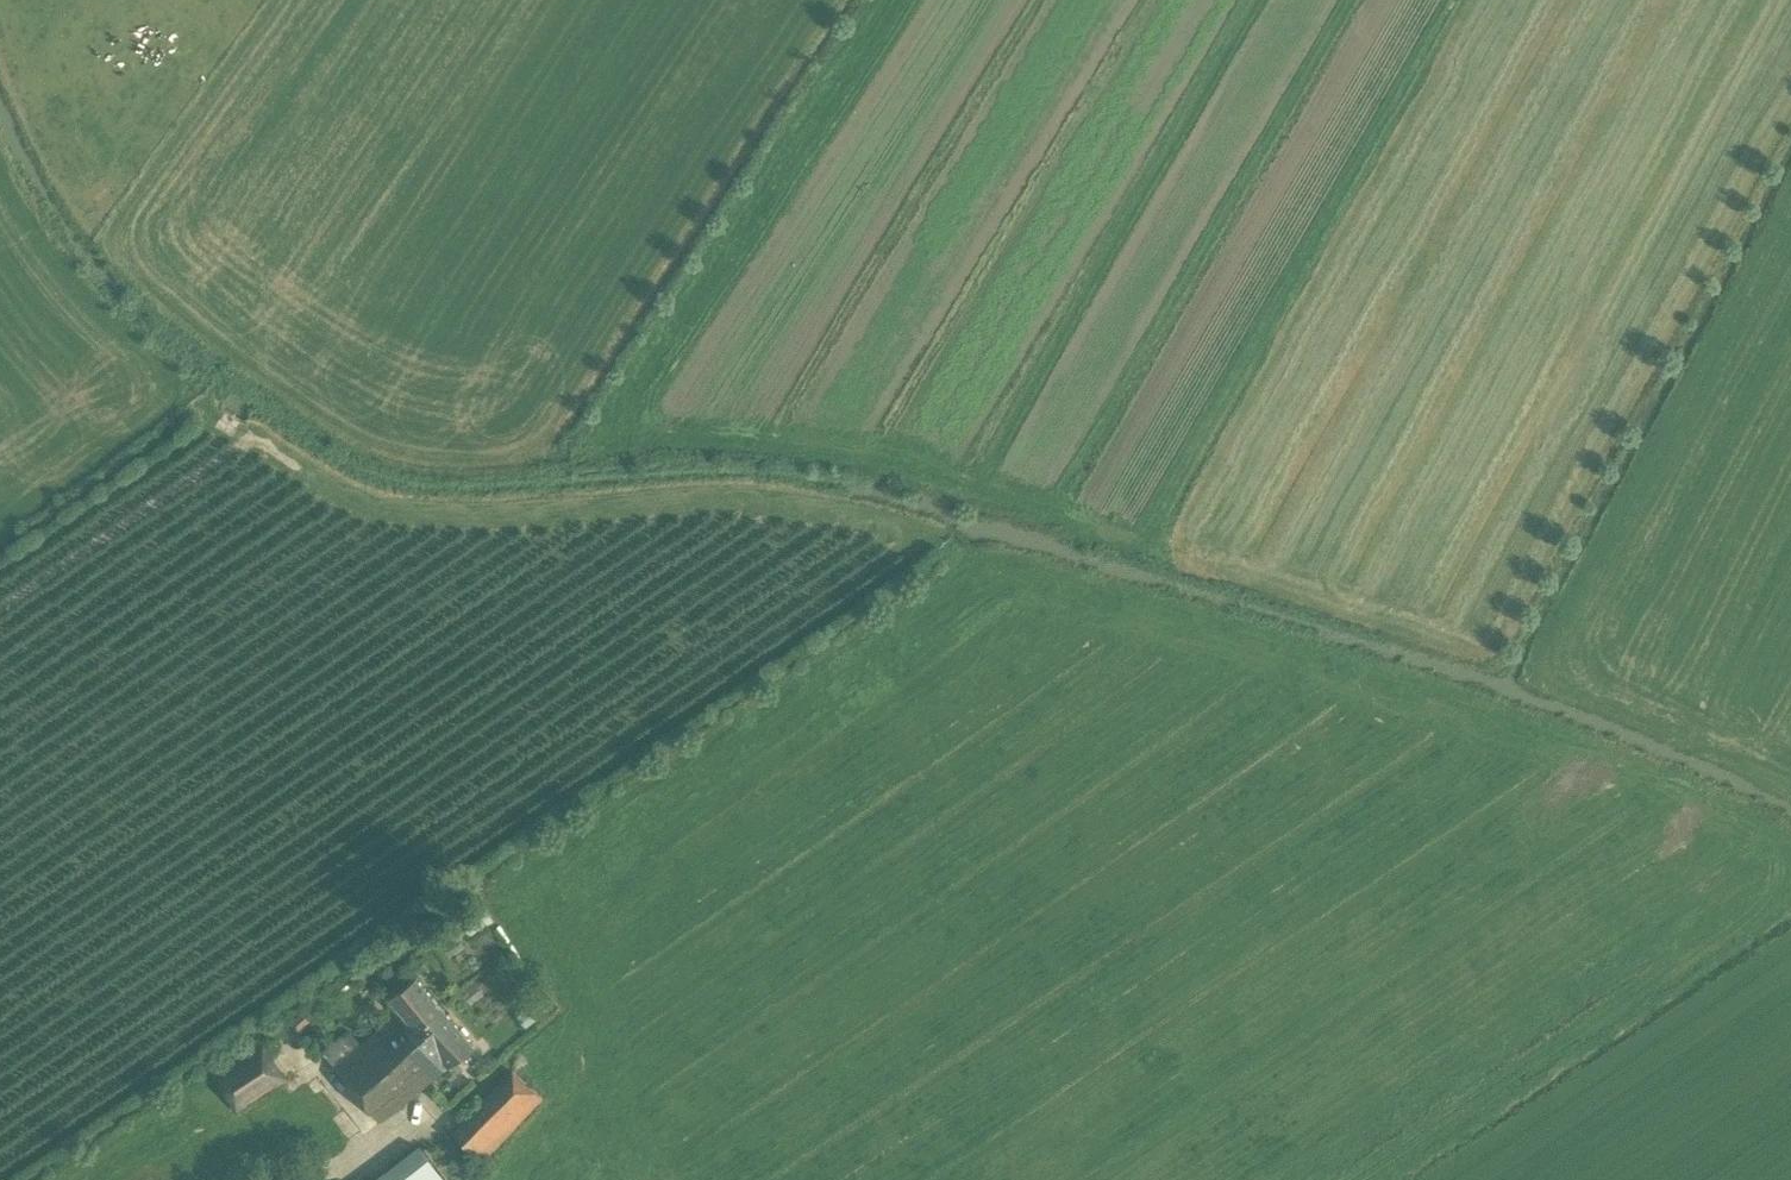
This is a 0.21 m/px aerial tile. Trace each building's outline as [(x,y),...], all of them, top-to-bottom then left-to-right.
[(417,974),(387,998),(398,1010),(394,1014),(414,1038),(446,1010),(417,974)] [(446,1010),(414,1038),(442,1073),(476,1046),(446,1010)] [(394,1014),(360,1043),(407,1100),(442,1073),(414,1038),(394,1014)] [(213,1076),(235,1111),(286,1078),(264,1043),(213,1076)] [(360,1043),(333,1065),(379,1122),(407,1100),(360,1043)] [(427,1157),(451,1179),(465,1179),(543,1098),(512,1068),(427,1157)] [(415,1146),(370,1179),(444,1179),(415,1146)]
